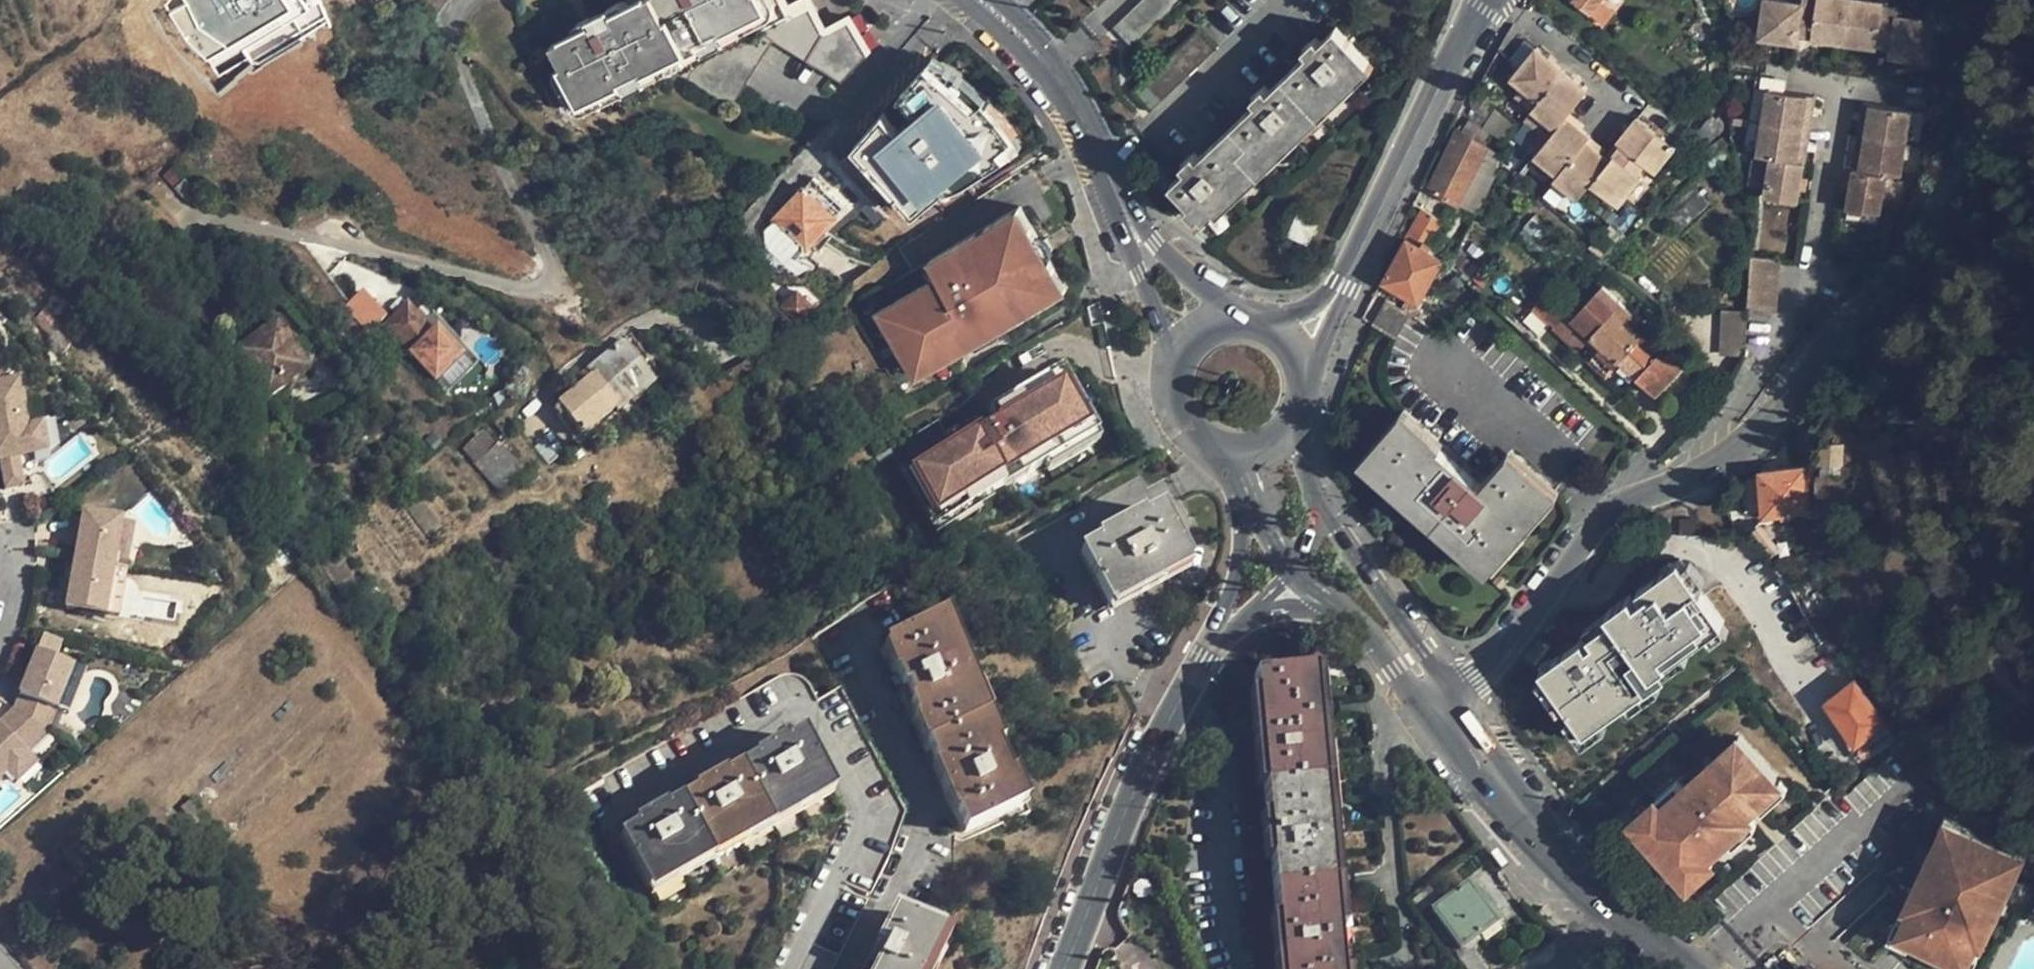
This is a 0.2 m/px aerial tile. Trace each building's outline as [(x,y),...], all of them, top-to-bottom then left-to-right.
[(167,16),(181,38),(214,70),(321,3),(319,0),(181,0),(185,5),(167,16)] [(626,2),(611,10),(615,17),(593,29),(589,21),(570,32),(550,42),(579,102),(618,82),(629,102),(681,75),(730,106),(770,40),(840,80),(868,49),(847,13),(824,26),(809,0),(794,0),(787,4),(785,0),(629,0),(626,2)] [(572,25),(570,32),(589,21),(593,29),(615,17),(611,10),(626,2),(617,0),(608,4),(572,25)] [(1114,26),(1132,45),(1180,0),(1142,0),(1114,26)] [(1572,0),(1590,15),(1602,0),(1572,0)] [(1793,29),(1798,4),(1777,0),(1762,0),(1760,12),(1757,25),(1755,35),(1791,41),(1793,29)] [(1809,31),(1814,0),(1798,0),(1798,4),(1793,29),(1809,31)] [(1840,39),(1847,0),(1814,0),(1809,31),(1808,34),(1840,39)] [(1874,41),(1879,6),(1880,2),(1867,0),(1847,0),(1840,39),(1873,45),(1874,41)] [(1874,41),(1888,44),(1893,17),(1894,8),(1879,6),(1874,41)] [(1749,24),(1757,25),(1760,12),(1750,11),(1749,24)] [(1923,60),(1925,49),(1927,36),(1930,23),(1893,17),(1888,44),(1886,55),(1923,60)] [(1197,27),(1130,90),(1150,110),(1216,48),(1197,27)] [(1188,169),(1173,183),(1192,203),(1205,216),(1368,62),(1336,27),(1320,42),(1316,37),(1304,47),(1309,53),(1269,91),(1264,86),(1253,96),(1258,102),(1200,158),(1194,152),(1183,163),(1188,169)] [(850,126),(826,149),(884,216),(912,192),(925,205),(1019,116),(949,43),(855,131),(850,126)] [(1517,89),(1534,103),(1562,69),(1534,46),(1510,75),(1517,81),(1517,89)] [(1585,87),(1562,69),(1534,103),(1530,107),(1554,126),(1565,113),(1585,87)] [(1518,96),(1530,107),(1534,103),(1517,89),(1518,96)] [(1764,89),(1759,122),(1805,129),(1807,113),(1799,111),(1800,105),(1809,106),(1810,95),(1764,89)] [(1862,102),(1857,135),(1902,142),(1906,109),(1862,102)] [(1521,120),(1544,138),(1554,126),(1530,107),(1521,120)] [(1589,133),(1565,113),(1554,126),(1544,138),(1533,152),(1557,173),(1584,139),(1589,133)] [(1462,114),(1455,128),(1481,144),(1489,130),(1462,114)] [(1615,139),(1619,142),(1645,164),(1652,169),(1672,145),(1635,114),(1615,139)] [(1706,127),(1705,120),(1693,135),(1702,143),(1710,135),(1706,127)] [(1803,139),(1805,129),(1759,122),(1755,153),(1769,156),(1800,160),(1802,146),(1794,144),(1795,138),(1803,139)] [(1442,156),(1475,174),(1488,147),(1481,144),(1455,128),(1442,156)] [(1699,147),(1702,143),(1693,135),(1690,139),(1699,147)] [(1851,167),(1883,172),(1897,174),(1902,142),(1857,135),(1851,167)] [(1607,157),(1584,139),(1557,173),(1553,178),(1575,196),(1588,181),(1607,157)] [(1619,142),(1607,157),(1588,181),(1614,202),(1645,164),(1619,142)] [(1713,168),(1727,155),(1716,142),(1701,155),(1713,168)] [(1491,160),(1495,152),(1488,147),(1475,174),(1459,205),(1470,212),(1472,208),(1467,205),(1491,160)] [(1500,155),(1495,152),(1491,160),(1498,166),(1500,155)] [(1427,186),(1452,200),(1459,205),(1475,174),(1442,156),(1427,186)] [(1793,200),(1795,187),(1797,175),(1800,160),(1769,156),(1762,194),(1793,200)] [(1500,167),(1498,166),(1491,160),(1467,205),(1472,208),(1470,212),(1475,215),(1500,167)] [(1876,211),(1878,203),(1881,185),(1883,172),(1851,167),(1845,206),(1876,211)] [(1805,177),(1797,175),(1795,187),(1803,188),(1805,177)] [(813,177),(805,186),(836,216),(845,206),(813,177)] [(1887,186),(1881,185),(1878,203),(1885,204),(1887,186)] [(836,216),(805,186),(760,234),(775,247),(779,243),(797,258),(836,216)] [(1704,201),(1692,187),(1663,212),(1676,228),(1704,201)] [(1021,207),(871,297),(920,378),(1069,288),(1021,207)] [(1448,208),(1442,221),(1450,225),(1457,213),(1448,208)] [(1415,223),(1434,233),(1442,221),(1423,210),(1415,223)] [(1316,224),(1297,215),(1288,234),(1308,244),(1316,224)] [(1415,223),(1406,239),(1426,249),(1428,244),(1434,233),(1415,223)] [(1418,301),(1428,284),(1442,258),(1426,249),(1406,239),(1383,279),(1418,301)] [(1776,306),(1780,257),(1754,255),(1751,304),(1776,306)] [(342,306),(367,330),(386,310),(362,286),(342,306)] [(1663,355),(1658,350),(1641,335),(1628,323),(1635,316),(1601,286),(1574,315),(1562,312),(1550,326),(1577,350),(1590,337),(1601,347),(1592,358),(1607,372),(1617,361),(1655,395),(1685,362),(1670,348),(1663,355)] [(800,288),(786,302),(801,316),(814,302),(800,288)] [(406,295),(380,326),(441,376),(467,345),(406,295)] [(1383,303),(1372,323),(1393,334),(1403,314),(1383,303)] [(1408,305),(1405,309),(1411,314),(1414,308),(1408,305)] [(1648,328),(1635,316),(1628,323),(1641,335),(1648,328)] [(1721,322),(1706,338),(1726,358),(1742,342),(1721,322)] [(305,370),(273,324),(239,347),(232,352),(263,399),(305,370)] [(1665,343),(1658,350),(1663,355),(1670,348),(1665,343)] [(590,374),(577,383),(598,414),(612,404),(616,409),(651,384),(622,344),(587,370),(590,374)] [(991,363),(974,373),(980,381),(996,372),(991,363)] [(587,370),(575,379),(577,383),(590,374),(587,370)] [(0,375),(0,474),(1,483),(23,480),(18,450),(33,448),(28,420),(20,372),(0,375)] [(577,383),(575,379),(566,386),(569,388),(577,383)] [(578,428),(598,414),(577,383),(569,388),(556,397),(578,428)] [(1068,465),(1091,457),(1115,449),(1100,406),(1077,414),(1082,428),(1042,442),(1044,449),(1028,455),(1040,485),(1047,494),(1064,486),(1061,476),(1070,473),(1068,465)] [(43,417),(28,420),(33,448),(48,445),(43,417)] [(1549,491),(1511,458),(1499,471),(1503,475),(1488,491),(1405,418),(1370,457),(1383,468),(1388,465),(1422,494),(1418,499),(1487,560),(1522,521),(1517,517),(1531,500),(1537,504),(1549,491)] [(479,434),(461,450),(472,462),(490,446),(479,434)] [(498,446),(475,466),(498,493),(521,473),(498,446)] [(1807,512),(1803,469),(1760,473),(1763,516),(1807,512)] [(1077,481),(1084,494),(1096,488),(1088,475),(1077,481)] [(1117,533),(1081,553),(1110,606),(1188,565),(1160,512),(1133,525),(1130,521),(1115,528),(1117,533)] [(78,549),(76,562),(114,569),(123,522),(84,516),(80,539),(78,549)] [(73,538),(71,547),(78,549),(80,539),(73,538)] [(114,569),(76,562),(67,609),(105,616),(114,569)] [(1799,622),(1768,566),(1751,575),(1748,578),(1779,636),(1855,746),(1884,726),(1854,683),(1846,689),(1841,683),(1845,680),(1840,672),(1836,675),(1799,622)] [(129,572),(114,569),(105,616),(120,619),(129,572)] [(1631,614),(1662,647),(1684,625),(1653,593),(1631,614)] [(944,775),(952,794),(956,803),(952,805),(964,833),(1018,810),(1012,796),(1011,796),(1004,781),(1005,780),(994,753),(992,754),(987,740),(988,740),(969,694),(967,695),(960,680),(962,680),(951,653),(949,654),(943,640),(944,639),(938,624),(885,647),(892,666),(896,664),(900,671),(896,673),(903,689),(906,687),(913,704),(910,705),(916,721),(919,720),(923,729),(921,730),(940,776),(944,775)] [(74,669),(38,653),(20,696),(56,712),(74,669)] [(74,669),(56,712),(69,718),(88,676),(74,669)] [(1253,676),(1281,968),(1341,968),(1321,752),(1313,671),(1253,676)] [(907,705),(910,705),(913,704),(906,687),(903,689),(900,690),(907,705)] [(20,696),(14,710),(47,733),(56,712),(20,696)] [(0,723),(0,777),(20,759),(47,733),(14,710),(0,723)] [(1892,738),(1884,726),(1855,746),(1863,758),(1892,738)] [(1739,738),(1684,788),(1663,807),(1657,800),(1635,821),(1667,857),(1675,865),(1684,875),(1707,855),(1728,836),(1750,816),(1747,812),(1744,808),(1754,800),(1757,803),(1780,783),(1739,738)] [(755,765),(754,763),(725,779),(722,776),(714,780),(716,785),(696,797),(694,795),(666,812),(663,807),(654,811),(657,817),(636,829),(621,837),(648,888),(826,793),(799,742),(784,751),(780,745),(774,748),(775,754),(755,765)] [(43,758),(33,747),(13,766),(22,777),(43,758)] [(751,760),(754,763),(755,765),(775,754),(774,748),(751,760)] [(1864,776),(1858,768),(1841,781),(1848,789),(1864,776)] [(692,791),(694,795),(696,797),(716,785),(714,780),(692,791)] [(1656,799),(1657,800),(1663,807),(1684,788),(1677,780),(1656,799)] [(1782,780),(1780,783),(1757,803),(1764,811),(1789,788),(1782,780)] [(186,794),(176,803),(185,814),(196,805),(186,794)] [(949,805),(952,805),(956,803),(952,794),(946,797),(949,805)] [(1747,812),(1757,803),(1754,800),(1744,808),(1747,812)] [(633,822),(636,829),(657,817),(654,811),(633,822)] [(1759,825),(1750,816),(1728,836),(1736,846),(1759,825)] [(1939,834),(1943,835),(1951,839),(1956,830),(1960,831),(1962,826),(1945,819),(1939,834)] [(1922,893),(1919,900),(1909,921),(1903,934),(1914,939),(1954,958),(1968,964),(1974,952),(1987,923),(1992,926),(1997,914),(1989,910),(1995,898),(1999,888),(2008,892),(2018,871),(2010,867),(2014,856),(2009,854),(1960,831),(1956,830),(1951,839),(1943,835),(1933,857),(1941,861),(1936,872),(1931,884),(1922,880),(1917,891),(1922,893)] [(2011,850),(2009,854),(2014,856),(2010,867),(2018,871),(2021,872),(2027,858),(2011,850)] [(1715,864),(1707,855),(1684,875),(1681,878),(1689,887),(1715,864)] [(1929,855),(1924,865),(1936,872),(1941,861),(1933,857),(1929,855)] [(1671,868),(1675,865),(1667,857),(1664,859),(1671,868)] [(1918,877),(1922,880),(1931,884),(1936,872),(1924,865),(1918,877)] [(1465,888),(1436,910),(1462,946),(1492,924),(1465,888)] [(2011,894),(2008,892),(1999,888),(1995,898),(2006,903),(2011,894)] [(803,968),(833,968),(866,903),(843,891),(803,968)] [(2001,915),(2006,903),(1995,898),(1989,910),(1997,914),(2001,915)] [(882,952),(875,968),(926,968),(942,937),(894,912),(879,942),(886,945),(882,952)] [(1909,948),(1914,939),(1903,934),(1909,921),(1899,916),(1889,938),(1909,948)] [(875,949),(882,952),(886,945),(879,942),(875,949)] [(1974,952),(1968,964),(1954,958),(1950,967),(1955,968),(1976,968),(1982,956),(1974,952)] [(1766,968),(1771,968),(1774,967),(1777,964),(1773,959),(1764,967),(1766,968)]
